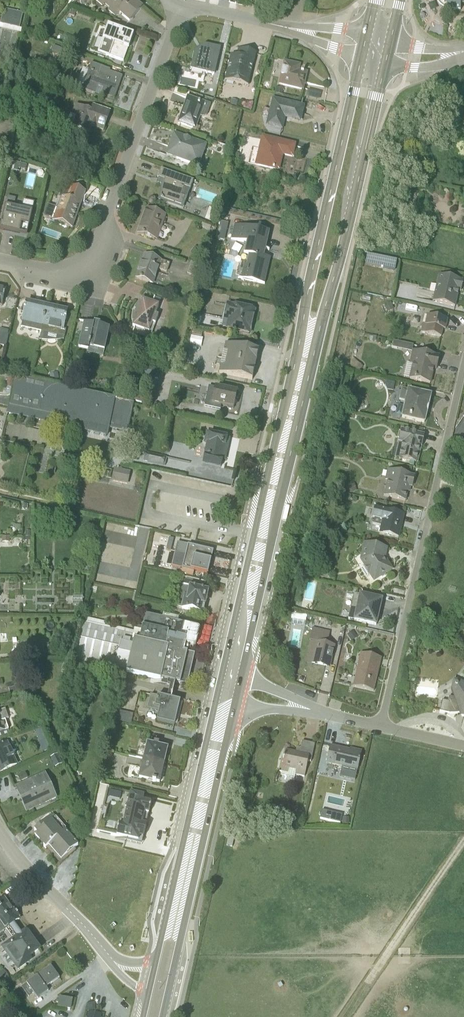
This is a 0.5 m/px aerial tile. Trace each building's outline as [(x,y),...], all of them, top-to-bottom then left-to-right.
[(129,21),(141,7),(132,0),(131,1),(130,0),(98,0),(96,2),(102,7),(104,5),(108,9),(107,11),(114,18),(120,13),(129,21)] [(445,11),(460,11),(460,5),(463,5),(463,4),(463,0),(436,0),(436,1),(439,5),(442,8),(445,9),(445,11)] [(20,33),(21,29),(19,28),(22,13),(3,9),(0,23),(0,29),(20,33)] [(97,38),(93,48),(98,50),(100,54),(105,55),(104,56),(123,63),(133,35),(109,26),(104,38),(103,38),(102,40),(97,38)] [(191,69),(214,74),(220,49),(205,45),(203,48),(200,50),(197,51),(194,52),(191,69)] [(224,80),(248,86),(256,53),(238,49),(236,56),(230,55),(224,80)] [(88,71),(81,90),(94,94),(97,86),(103,88),(101,94),(114,99),(122,76),(109,72),(110,70),(91,63),(88,70),(86,69),(85,70),(88,71)] [(299,66),(284,63),(279,85),(302,90),(306,74),(298,72),(299,66)] [(3,108),(12,112),(14,105),(13,101),(12,100),(12,99),(14,100),(18,89),(11,86),(3,108)] [(187,96),(177,123),(195,130),(200,117),(204,118),(206,117),(210,105),(187,96)] [(272,100),(265,127),(282,131),(285,116),(300,119),(303,107),(272,100)] [(70,114),(66,125),(89,133),(91,128),(103,131),(109,112),(92,106),(90,110),(75,105),(71,114),(70,114)] [(198,168),(200,162),(203,163),(204,160),(201,159),(206,145),(173,133),(165,155),(198,168)] [(292,158),(295,144),(261,136),(254,166),(279,172),(283,156),(292,159),(292,158)] [(15,162),(13,170),(17,171),(18,168),(25,170),(27,165),(15,162)] [(182,210),(192,182),(161,170),(156,183),(161,185),(158,201),(182,210)] [(71,228),(84,192),(70,187),(65,198),(61,197),(57,209),(47,206),(43,218),(71,228)] [(0,227),(0,230),(26,236),(32,213),(31,212),(32,209),(33,209),(34,203),(23,201),(21,206),(22,206),(21,210),(5,207),(0,227)] [(146,208),(136,234),(157,241),(165,216),(146,208)] [(214,210),(208,208),(204,220),(210,222),(214,210)] [(270,232),(234,224),(230,239),(246,242),(241,267),(237,266),(235,277),(263,284),(269,258),(265,256),(270,232)] [(189,252),(195,257),(201,251),(195,246),(189,252)] [(134,278),(135,279),(153,285),(158,270),(166,273),(169,264),(143,254),(134,278)] [(191,262),(187,273),(197,277),(201,265),(191,262)] [(438,276),(432,301),(454,307),(458,291),(460,291),(463,281),(438,276)] [(151,303),(142,300),(141,303),(139,303),(135,307),(133,311),(135,311),(134,314),(133,314),(131,318),(132,323),(133,323),(132,327),(134,328),(132,334),(149,340),(158,316),(155,315),(160,300),(153,298),(151,303)] [(41,326),(46,306),(26,302),(21,322),(41,326)] [(231,304),(227,303),(222,320),(227,321),(225,329),(250,335),(255,310),(252,310),(252,309),(234,305),(231,305),(231,304)] [(63,330),(67,311),(46,306),(40,333),(39,341),(50,341),(63,341),(66,331),(63,330)] [(422,324),(420,332),(441,337),(443,329),(445,330),(447,320),(426,315),(424,324),(422,324)] [(93,324),(79,322),(76,334),(80,335),(77,347),(87,349),(86,353),(87,353),(102,356),(104,349),(106,350),(107,343),(106,343),(109,328),(99,325),(100,323),(94,322),(93,324)] [(252,380),(258,351),(224,344),(218,373),(252,380)] [(406,363),(403,376),(408,378),(408,379),(430,384),(433,370),(436,370),(439,356),(412,350),(409,364),(406,363)] [(143,352),(141,360),(153,363),(155,355),(143,352)] [(127,432),(133,402),(15,376),(6,414),(107,436),(109,429),(127,433),(127,432)] [(208,386),(204,406),(220,409),(221,406),(226,407),(228,409),(231,410),(233,408),(233,409),(236,399),(238,398),(239,397),(239,394),(237,391),(215,386),(215,388),(208,386)] [(397,406),(395,415),(400,417),(400,418),(424,424),(431,395),(401,389),(398,400),(404,401),(403,407),(397,406)] [(417,463),(424,435),(401,430),(400,432),(398,432),(396,440),(398,440),(394,458),(417,463)] [(225,461),(230,437),(206,431),(203,444),(206,444),(202,464),(220,468),(222,461),(225,461)] [(143,460),(165,465),(166,457),(145,452),(143,460)] [(113,468),(111,481),(127,484),(129,472),(113,468)] [(383,496),(405,501),(407,492),(410,493),(414,476),(387,470),(384,481),(387,481),(383,496)] [(353,484),(345,486),(348,494),(356,491),(353,484)] [(404,515),(374,508),(371,519),(374,519),(373,524),(380,526),(379,533),(399,538),(404,515)] [(173,540),(168,538),(165,550),(170,551),(173,540)] [(209,567),(212,552),(176,543),(171,566),(205,574),(207,567),(209,567)] [(387,549),(363,543),(359,560),(363,567),(360,569),(366,578),(368,576),(373,583),(393,570),(385,558),(387,549)] [(205,584),(184,579),(183,586),(179,585),(174,607),(180,608),(180,609),(203,614),(208,592),(203,590),(205,584)] [(354,594),(348,619),(375,625),(379,608),(380,609),(382,600),(354,594)] [(81,595),(72,595),(72,605),(81,605),(81,595)] [(199,632),(199,630),(197,629),(178,624),(179,617),(163,614),(162,618),(145,614),(142,626),(137,626),(136,629),(134,629),(133,631),(104,625),(104,622),(83,617),(72,660),(77,661),(75,671),(84,673),(87,664),(160,681),(161,679),(187,686),(193,655),(184,652),(185,646),(193,648),(194,647),(196,646),(199,632)] [(330,632),(312,628),(304,663),(329,669),(335,646),(327,644),(330,632)] [(357,638),(353,631),(347,635),(351,642),(357,638)] [(381,658),(360,653),(352,687),(373,691),(381,658)] [(462,682),(452,680),(450,689),(453,698),(449,697),(447,702),(442,701),(439,711),(450,714),(463,713),(462,716),(463,717),(463,684),(462,682)] [(21,686),(8,689),(10,695),(23,692),(21,686)] [(156,722),(174,726),(174,725),(178,726),(183,704),(180,703),(180,702),(150,696),(147,709),(159,712),(156,722)] [(9,736),(4,721),(4,720),(8,719),(5,710),(0,711),(0,739),(9,736)] [(120,712),(117,721),(131,725),(134,716),(120,712)] [(34,731),(41,752),(50,749),(43,728),(34,731)] [(7,742),(0,745),(0,773),(17,765),(7,742)] [(142,760),(164,765),(167,749),(158,746),(159,743),(153,742),(153,745),(146,744),(142,760)] [(281,772),(280,775),(294,777),(294,775),(304,777),(307,762),(310,762),(314,745),(302,742),(300,751),(296,750),(295,753),(285,751),(280,772),(281,772)] [(325,764),(356,771),(361,752),(350,749),(349,751),(330,746),(325,764)] [(159,784),(164,765),(142,760),(138,780),(159,784)] [(14,787),(26,813),(57,800),(54,793),(56,793),(52,784),(50,784),(45,773),(14,787)] [(106,789),(96,832),(125,839),(124,841),(141,845),(151,804),(142,801),(143,797),(107,788),(106,789)] [(52,814),(34,830),(37,834),(34,836),(45,849),(59,865),(76,851),(74,849),(78,845),(65,830),(65,829),(52,814)] [(4,897),(0,900),(0,933),(1,933),(4,930),(5,929),(16,923),(20,919),(19,918),(20,917),(14,909),(13,910),(4,897)] [(16,923),(5,929),(12,938),(0,947),(0,948),(17,972),(32,961),(31,958),(41,950),(26,929),(24,930),(23,929),(21,930),(16,923)] [(21,987),(28,997),(33,994),(37,999),(48,992),(45,988),(58,978),(50,966),(21,987)] [(72,1000),(59,997),(57,1007),(70,1010),(72,1000)]
